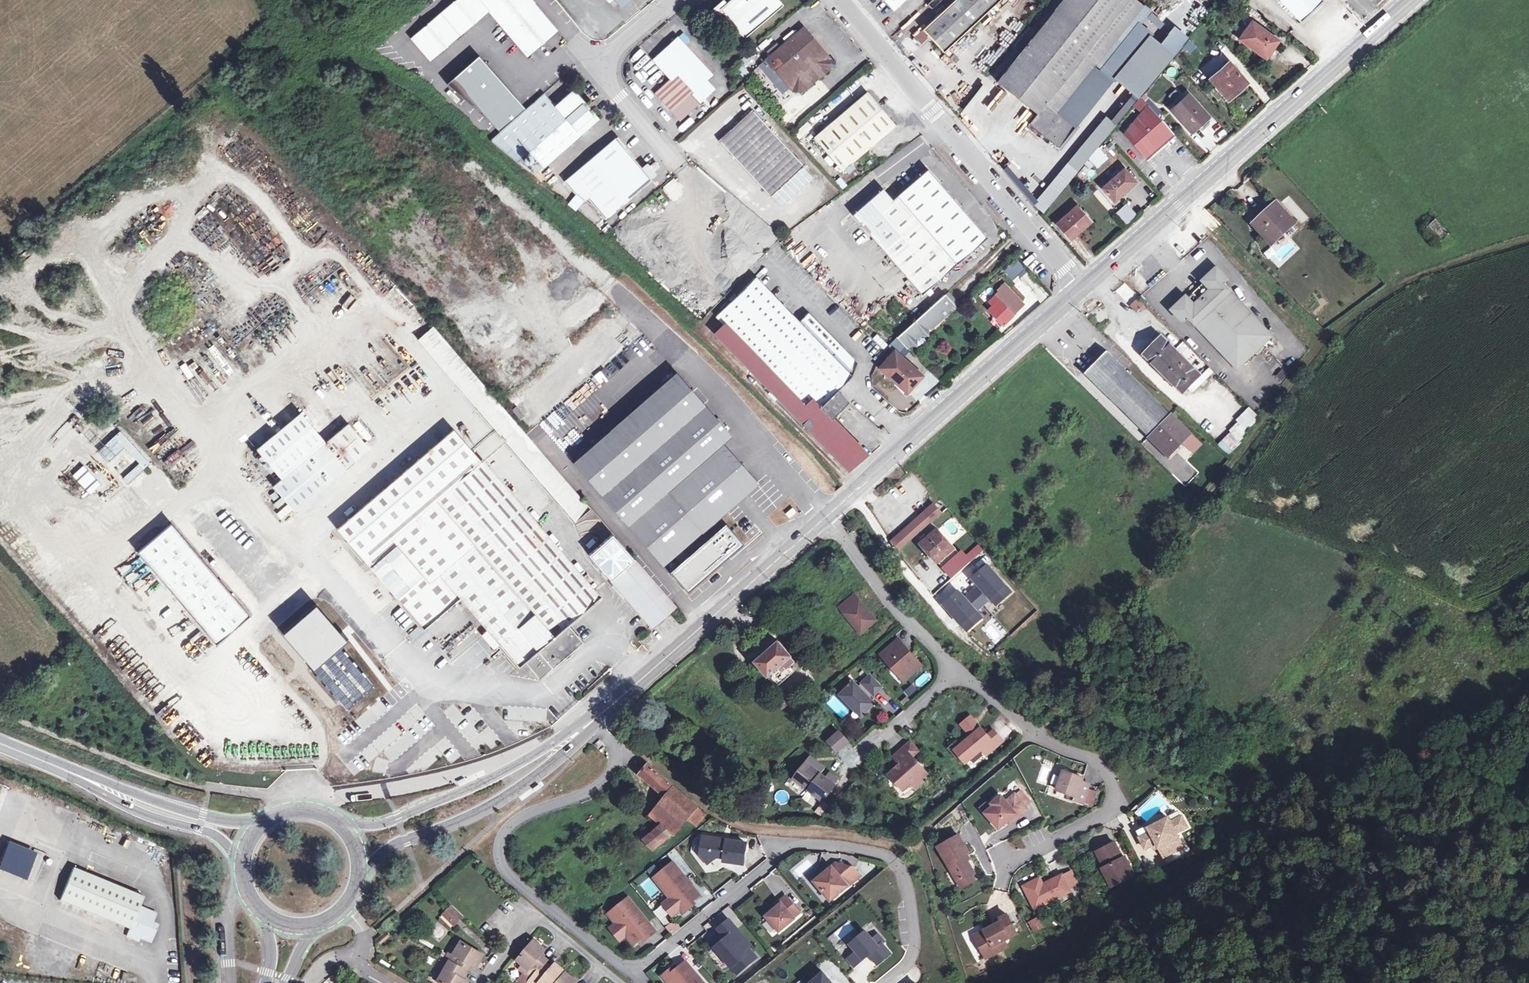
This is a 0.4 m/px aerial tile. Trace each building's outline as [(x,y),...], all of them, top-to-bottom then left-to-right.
[(410,38),(431,62),(489,12),(528,57),(558,32),(531,0),(455,0),(410,38)] [(778,0),(730,0),(726,3),(724,0),(721,0),(711,9),(719,18),(723,14),(743,38),(782,5),(778,0)] [(893,10),(905,0),(884,0),(893,10)] [(922,30),(913,38),(920,46),(929,38),(943,53),(1000,0),(954,0),(922,30)] [(997,82),(1037,114),(1029,124),(1059,147),(1074,128),(1056,114),(1142,5),(1136,0),(1062,0),(997,82)] [(1223,13),(1234,0),(1219,0),(1214,6),(1223,13)] [(1322,0),(1280,0),(1301,22),(1323,1),(1322,0)] [(1278,41),(1251,22),(1238,40),(1265,59),(1278,41)] [(770,64),(788,86),(790,88),(793,88),(793,91),(801,92),(801,89),(804,89),(826,70),(826,68),(829,68),(830,64),(830,60),(827,60),(827,56),(803,28),(766,60),(770,64)] [(1174,53),(1183,40),(1176,35),(1167,48),(1174,53)] [(712,75),(677,37),(652,60),(670,79),(654,93),(671,112),(706,80),(712,75)] [(477,54),(446,81),(502,131),(526,109),(477,54)] [(1228,93),(1231,97),(1245,84),(1227,63),(1209,80),(1224,96),(1228,93)] [(788,86),(770,64),(763,70),(781,92),(788,86)] [(706,80),(671,112),(680,121),(714,90),(706,80)] [(950,88),(943,94),(954,105),(961,98),(950,88)] [(491,141),(517,163),(521,160),(527,166),(534,160),(543,169),(599,120),(573,89),(555,105),(544,93),(526,109),(502,131),(491,141)] [(842,171),(896,125),(867,92),(814,138),(842,171)] [(1106,117),(1103,115),(1032,204),(1043,213),(1133,101),(1125,94),(1106,117)] [(1171,110),(1190,132),(1207,116),(1188,94),(1171,110)] [(1144,101),(1133,112),(1139,119),(1151,108),(1144,101)] [(992,126),(1001,111),(989,104),(981,119),(992,126)] [(1146,159),(1174,134),(1151,108),(1139,119),(1124,134),(1146,159)] [(752,110),(718,141),(770,197),(771,196),(803,166),(803,167),(804,166),(752,110)] [(1109,136),(1099,148),(1105,154),(1115,143),(1109,136)] [(651,179),(615,138),(564,181),(573,192),(584,201),(587,198),(604,219),(651,179)] [(1095,165),(1105,154),(1099,148),(1089,160),(1095,165)] [(927,169),(892,200),(882,188),(852,215),(921,295),(987,238),(927,169)] [(1087,178),(1095,179),(1097,170),(1088,169),(1087,178)] [(1135,182),(1123,169),(1101,188),(1113,201),(1135,182)] [(663,188),(672,196),(681,187),(672,178),(663,188)] [(813,187),(821,196),(828,190),(820,181),(813,187)] [(1114,213),(1125,225),(1136,215),(1125,203),(1114,213)] [(1296,223),(1277,203),(1254,224),(1273,244),(1296,223)] [(1090,222),(1077,206),(1056,224),(1069,240),(1090,222)] [(1450,234),(1436,219),(1428,227),(1441,242),(1450,234)] [(1002,269),(1012,280),(1025,269),(1015,258),(1002,269)] [(1201,301),(1194,293),(1175,310),(1184,319),(1188,316),(1238,369),(1272,336),(1222,283),(1226,280),(1217,271),(1199,288),(1207,296),(1201,301)] [(717,315),(725,324),(715,334),(848,470),(865,455),(859,448),(856,451),(828,421),(848,402),(837,390),(851,376),(857,363),(808,313),(799,322),(755,277),(717,315)] [(998,300),(1012,315),(1024,304),(1005,284),(998,290),(999,291),(989,302),(993,305),(998,300)] [(955,306),(945,296),(904,331),(897,337),(904,344),(907,347),(909,345),(916,345),(916,339),(921,334),(927,335),(927,328),(930,326),(931,327),(955,306)] [(1128,304),(1135,313),(1144,306),(1138,297),(1128,304)] [(1013,316),(1012,315),(998,300),(993,305),(988,310),(1002,325),(1013,316)] [(477,406),(491,394),(432,326),(419,337),(477,406)] [(1152,347),(1163,336),(1161,334),(1142,352),(1147,357),(1155,350),(1152,347)] [(1202,375),(1163,336),(1152,347),(1155,350),(1147,357),(1184,393),(1202,375)] [(895,352),(904,344),(897,337),(894,339),(888,346),(894,351),(895,352)] [(629,341),(616,351),(620,356),(633,346),(629,341)] [(478,366),(483,362),(474,350),(468,354),(478,366)] [(895,352),(894,351),(879,368),(907,393),(922,375),(895,352)] [(1190,434),(1171,415),(1108,352),(1106,355),(1087,374),(1098,386),(1150,437),(1168,455),(1190,434)] [(676,371),(573,461),(663,563),(673,555),(680,562),(671,569),(687,587),(739,541),(724,524),(696,548),(694,545),(683,554),(679,549),(757,480),(725,444),(734,436),(676,371)] [(491,394),(477,406),(483,413),(576,522),(590,510),(491,394)] [(1219,438),(1230,449),(1261,419),(1250,408),(1219,438)] [(365,449),(360,443),(345,425),(270,488),(290,513),(365,449)] [(124,449),(137,464),(122,477),(128,484),(151,465),(121,429),(95,450),(107,463),(124,449)] [(451,430),(403,473),(335,531),(422,632),(458,601),(518,669),(524,664),(537,680),(582,641),(568,624),(597,598),(451,430)] [(1186,460),(1201,445),(1192,435),(1176,450),(1186,460)] [(364,440),(360,443),(365,449),(369,446),(364,440)] [(354,508),(403,467),(398,462),(349,503),(354,508)] [(84,463),(72,473),(87,494),(100,485),(84,463)] [(1181,484),(1196,478),(1190,464),(1175,470),(1181,484)] [(812,479),(822,492),(829,486),(819,474),(812,479)] [(941,511),(933,503),(893,539),(900,548),(941,511)] [(945,525),(939,530),(955,549),(961,544),(945,525)] [(167,526),(133,556),(213,648),(247,619),(167,526)] [(955,549),(939,530),(922,545),(938,564),(955,549)] [(588,555),(610,580),(611,580),(652,627),(675,608),(611,535),(588,555)] [(968,550),(972,557),(983,551),(979,544),(968,550)] [(944,568),(953,578),(971,562),(962,553),(944,568)] [(987,564),(973,577),(980,585),(965,598),(958,591),(945,603),(967,629),(982,615),(977,609),(990,598),(996,604),(1011,591),(987,564)] [(843,613),(859,601),(854,595),(838,608),(843,613)] [(859,601),(843,613),(860,634),(876,621),(859,601)] [(406,613),(397,617),(404,631),(412,627),(406,613)] [(641,642),(645,646),(653,639),(649,634),(641,642)] [(921,666),(898,639),(885,651),(888,654),(883,658),(897,674),(901,672),(907,678),(921,666)] [(785,662),(792,656),(779,641),(755,662),(776,686),(793,671),(785,662)] [(978,645),(974,650),(986,657),(990,652),(978,645)] [(907,678),(901,672),(897,674),(903,681),(907,678)] [(870,675),(861,684),(874,696),(882,687),(870,675)] [(874,704),(853,682),(840,695),(861,717),(874,704)] [(785,693),(782,695),(788,703),(791,700),(785,693)] [(788,703),(782,695),(776,700),(782,708),(788,703)] [(970,717),(961,724),(963,728),(973,720),(970,717)] [(973,720),(963,728),(972,738),(956,751),(965,762),(981,749),(986,755),(992,750),(987,743),(990,741),(987,737),(973,720)] [(859,722),(850,725),(854,734),(862,731),(859,722)] [(356,741),(362,738),(356,727),(350,730),(356,741)] [(848,742),(839,732),(828,742),(836,752),(848,742)] [(990,741),(987,743),(992,750),(1002,742),(993,732),(987,737),(990,741)] [(904,748),(912,757),(919,751),(911,742),(904,748)] [(912,757),(904,748),(893,757),(900,765),(888,775),(903,791),(911,784),(918,778),(920,781),(927,775),(912,757)] [(810,758),(793,779),(822,802),(835,786),(833,785),(837,779),(830,773),(826,779),(820,774),(824,769),(810,758)] [(665,796),(674,786),(649,764),(640,775),(665,796)] [(1083,778),(1063,771),(1056,790),(1068,794),(1076,797),(1074,801),(1083,803),(1089,784),(1082,782),(1083,778)] [(918,778),(911,784),(916,789),(922,784),(920,781),(918,778)] [(661,824),(670,833),(673,833),(697,807),(674,786),(665,796),(650,815),(661,824)] [(366,793),(367,800),(382,798),(381,791),(366,793)] [(1022,792),(1016,797),(1025,807),(1031,802),(1022,792)] [(994,806),(986,813),(999,829),(1007,822),(1016,814),(1018,818),(1027,810),(1025,807),(1016,797),(1015,795),(1006,803),(1001,797),(992,804),(994,806)] [(982,809),(986,813),(994,806),(992,804),(990,801),(982,809)] [(1016,814),(1007,822),(1010,825),(1018,818),(1016,814)] [(1140,838),(1145,849),(1152,845),(1156,843),(1159,848),(1167,864),(1187,854),(1176,833),(1187,827),(1182,816),(1171,822),(1168,818),(1148,828),(1150,832),(1140,838)] [(670,833),(661,824),(647,836),(656,846),(670,833)] [(964,856),(967,854),(969,853),(959,836),(938,848),(958,883),(972,875),(974,874),(967,861),(964,856)] [(703,837),(702,837),(700,854),(707,863),(716,856),(724,857),(723,861),(743,864),(746,843),(703,837)] [(1115,843),(1097,852),(1105,868),(1103,869),(1112,886),(1134,875),(1125,857),(1123,858),(1115,843)] [(6,849),(0,864),(0,875),(21,884),(31,859),(6,849)] [(700,895),(673,861),(653,877),(669,897),(679,910),(682,913),(695,903),(693,901),(700,895)] [(136,934),(141,936),(150,940),(157,925),(151,922),(156,913),(138,906),(143,896),(73,867),(60,899),(129,928),(126,935),(134,938),(136,934)] [(831,867),(814,881),(829,900),(859,875),(853,868),(848,867),(843,871),(840,867),(839,868),(835,871),(831,867)] [(972,875),(958,883),(961,889),(975,881),(972,875)] [(1040,878),(1024,887),(1035,910),(1070,892),(1062,875),(1043,885),(1040,878)] [(775,908),(765,916),(778,931),(794,918),(793,917),(799,912),(785,896),(779,901),(780,903),(775,908)] [(628,897),(607,913),(615,922),(625,935),(632,944),(640,938),(643,936),(645,939),(655,931),(628,897)] [(669,897),(662,903),(672,916),(679,910),(669,897)] [(445,915),(456,925),(463,917),(451,907),(445,915)] [(455,927),(456,925),(445,915),(443,917),(455,927)] [(982,942),(980,947),(986,959),(1008,947),(1005,941),(1017,934),(1007,915),(999,919),(1001,923),(997,925),(978,935),(982,942)] [(1035,932),(1043,927),(1037,917),(1029,922),(1035,932)] [(675,935),(680,925),(671,920),(666,929),(675,935)] [(615,922),(609,927),(619,940),(625,935),(615,922)] [(750,945),(731,922),(720,931),(725,937),(714,947),(736,974),(755,957),(747,947),(750,945)] [(873,939),(866,931),(851,943),(857,951),(848,958),(855,966),(869,954),(878,964),(891,953),(883,943),(885,941),(879,934),(873,939)] [(579,981),(557,963),(553,967),(547,962),(550,959),(543,954),(547,949),(536,940),(519,960),(524,965),(530,969),(526,973),(533,978),(531,981),(533,982),(577,982),(579,981)] [(459,949),(456,954),(451,952),(447,959),(443,965),(448,968),(444,974),(440,971),(436,978),(444,982),(469,982),(470,981),(464,978),(472,964),(478,967),(485,954),(463,942),(459,949)] [(661,975),(667,982),(704,982),(685,960),(677,967),(674,970),(671,967),(661,975)] [(530,969),(524,965),(521,969),(526,973),(530,969)] [(810,982),(833,982),(824,972),(810,982)] [(323,982),(340,982),(332,975),(323,982)]
